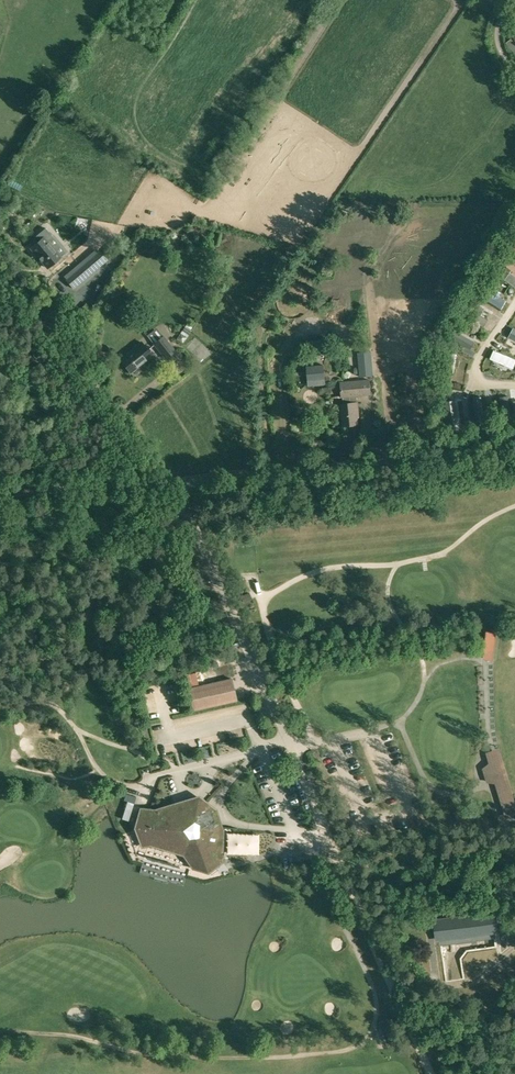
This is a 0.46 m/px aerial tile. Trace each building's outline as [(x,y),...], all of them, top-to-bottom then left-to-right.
[(509,31),(514,37),(507,43),(514,55),(514,27),(509,31)] [(397,213),(395,219),(393,224),(399,227),(403,219),(404,216),(397,213)] [(36,236),(39,240),(31,248),(48,268),(61,257),(60,256),(47,240),(52,236),(45,228),(36,236)] [(106,260),(100,252),(66,281),(73,288),(106,260)] [(495,273),(514,286),(514,285),(514,276),(500,266),(495,273)] [(486,289),(482,297),(501,308),(506,300),(499,296),(494,293),(486,289)] [(479,314),(492,321),(495,315),(483,308),(479,314)] [(475,312),(471,318),(486,327),(490,322),(475,312)] [(455,332),(451,339),(470,349),(474,342),(455,332)] [(176,351),(163,335),(153,343),(165,359),(176,351)] [(121,360),(130,372),(152,355),(141,342),(126,354),(127,355),(121,360)] [(491,359),(513,369),(514,365),(514,360),(494,351),(491,359)] [(448,353),(444,374),(453,376),(455,367),(456,359),(457,354),(448,353)] [(307,366),(308,379),(325,378),(324,365),(323,365),(307,366)] [(357,402),(357,396),(372,395),(370,379),(340,381),(341,397),(343,397),(343,403),(341,403),(343,426),(358,424),(358,417),(359,416),(357,402)] [(508,396),(499,397),(503,421),(512,420),(508,396)] [(481,397),(473,398),(476,422),(484,421),(481,397)] [(454,400),(445,401),(448,425),(457,424),(454,400)] [(497,655),(498,627),(487,627),(486,655),(497,655)] [(190,667),(192,679),(202,678),(200,666),(190,667)] [(193,710),(237,700),(232,678),(188,688),(193,710)] [(514,784),(504,742),(491,745),(494,758),(489,759),(496,788),(514,784)] [(150,843),(186,851),(194,866),(208,870),(222,860),(222,830),(216,810),(198,798),(156,810),(143,809),(137,828),(144,844),(150,843)] [(134,851),(138,850),(132,830),(128,831),(134,851)] [(181,870),(183,862),(174,860),(172,867),(181,870)] [(492,918),(437,927),(440,944),(447,986),(464,983),(461,958),(465,952),(476,950),(496,947),(492,918)] [(389,1019),(379,1023),(387,1045),(398,1041),(389,1019)]
